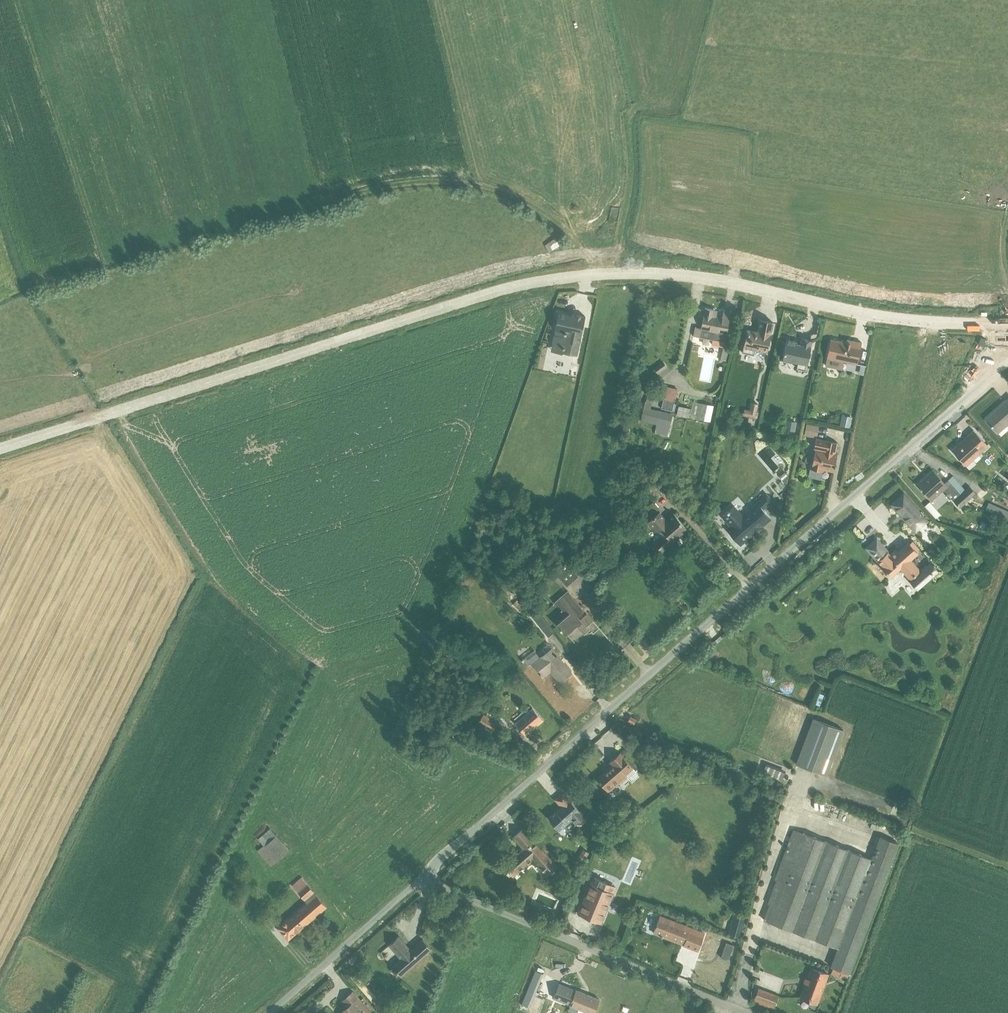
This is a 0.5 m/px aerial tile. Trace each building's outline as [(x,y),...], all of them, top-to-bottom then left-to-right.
[(557,236),(545,244),(550,251),(562,243),(557,236)] [(783,309),(785,304),(778,301),(776,307),(783,309)] [(695,326),(694,335),(701,337),(713,340),(712,344),(723,346),(721,360),(729,362),(732,348),(724,346),(731,311),(724,309),(723,317),(716,316),(718,310),(705,307),(702,327),(695,326)] [(559,312),(551,350),(578,355),(586,315),(572,312),(572,314),(559,312)] [(747,328),(743,352),(754,354),(755,349),(767,351),(774,321),(760,318),(758,330),(747,328)] [(787,338),(783,359),(799,362),(797,367),(806,369),(813,340),(802,338),(801,343),(797,342),(797,340),(787,338)] [(834,359),(838,340),(831,338),(827,357),(834,359)] [(834,359),(827,357),(826,365),(843,369),(845,361),(857,364),(862,342),(854,340),(853,343),(838,340),(834,359)] [(913,383),(905,383),(905,396),(913,396),(913,383)] [(914,385),(914,396),(931,397),(931,385),(914,385)] [(666,386),(661,408),(673,410),(678,389),(666,386)] [(986,418),(998,433),(1007,424),(1007,398),(986,418)] [(645,400),(641,420),(657,423),(655,432),(668,435),(672,412),(651,407),(652,402),(645,400)] [(745,408),(743,415),(758,418),(759,412),(757,411),(759,403),(752,402),(750,409),(745,408)] [(678,405),(676,415),(689,418),(691,408),(678,405)] [(842,414),(839,426),(851,428),(853,416),(842,414)] [(786,420),(785,428),(796,430),(797,422),(786,420)] [(807,422),(804,434),(814,436),(815,434),(818,435),(820,425),(807,422)] [(974,429),(951,449),(966,465),(988,445),(974,429)] [(810,461),(810,468),(824,471),(824,469),(834,471),(837,463),(835,463),(838,452),(836,451),(838,442),(817,437),(814,448),(816,448),(813,461),(810,461)] [(933,469),(916,483),(931,500),(943,490),(950,499),(951,497),(960,507),(973,496),(975,498),(979,495),(970,485),(965,489),(953,475),(945,482),(933,469)] [(651,483),(645,489),(654,499),(661,493),(651,483)] [(735,504),(722,516),(729,525),(726,528),(741,545),(754,534),(758,539),(768,531),(763,526),(772,518),(764,509),(774,500),(767,492),(742,513),(735,504)] [(893,501),(918,529),(929,520),(904,492),(893,501)] [(775,500),(773,512),(782,513),(784,501),(775,500)] [(918,529),(893,501),(890,504),(915,532),(918,529)] [(930,501),(925,505),(936,517),(940,513),(930,501)] [(986,508),(1007,517),(1007,510),(988,502),(986,508)] [(660,511),(647,521),(655,529),(653,531),(654,532),(657,531),(662,537),(655,544),(655,548),(658,551),(662,551),(673,541),(674,543),(687,531),(688,533),(690,531),(673,512),(666,518),(660,511)] [(582,518),(568,521),(570,530),(584,526),(582,518)] [(514,525),(508,532),(512,535),(518,528),(514,525)] [(560,525),(550,528),(552,535),(561,532),(560,525)] [(877,539),(867,547),(891,577),(901,569),(917,590),(939,571),(930,561),(920,569),(912,560),(919,553),(917,550),(919,548),(912,540),(910,542),(908,540),(898,549),(896,547),(890,553),(877,539)] [(567,562),(556,571),(567,585),(579,575),(567,562)] [(568,590),(555,601),(561,609),(567,608),(570,612),(557,623),(566,633),(579,621),(581,623),(578,626),(584,633),(590,628),(587,625),(594,620),(568,590)] [(536,614),(533,617),(548,636),(554,631),(541,614),(538,616),(536,614)] [(534,649),(522,659),(527,667),(532,663),(543,677),(552,671),(560,682),(572,673),(552,647),(540,656),(534,649)] [(532,707),(516,722),(526,734),(543,720),(532,707)] [(484,713),(478,722),(493,731),(498,722),(492,719),(494,715),(488,712),(486,715),(484,713)] [(637,718),(631,715),(628,720),(634,724),(637,718)] [(813,718),(796,763),(827,775),(844,730),(813,718)] [(648,736),(646,742),(657,745),(658,740),(655,739),(656,738),(648,736)] [(612,763),(596,777),(609,791),(627,776),(632,782),(640,775),(620,752),(610,760),(612,763)] [(766,763),(763,771),(783,779),(786,770),(766,763)] [(562,806),(570,799),(563,791),(555,799),(562,806)] [(570,799),(562,806),(549,817),(560,829),(567,823),(568,824),(572,820),(577,824),(581,825),(586,820),(587,817),(570,799)] [(823,806),(820,815),(826,817),(829,808),(823,806)] [(264,844),(276,833),(271,827),(259,838),(264,844)] [(524,848),(503,865),(505,867),(503,868),(510,876),(512,874),(513,876),(528,863),(529,864),(534,860),(547,875),(551,871),(553,873),(556,870),(554,869),(557,866),(524,827),(514,836),(524,848)] [(834,967),(849,972),(850,973),(900,843),(880,836),(871,857),(793,828),(775,878),(777,879),(768,903),(770,904),(764,919),(838,947),(831,966),(834,967)] [(276,833),(264,844),(258,850),(271,865),(290,849),(276,833)] [(583,848),(576,859),(582,863),(589,852),(583,848)] [(307,901),(278,926),(289,938),(327,905),(302,876),(293,884),(307,901)] [(594,876),(579,913),(601,922),(616,885),(594,876)] [(512,898),(508,907),(526,914),(529,905),(512,898)] [(734,911),(728,933),(741,937),(747,914),(734,911)] [(661,914),(654,932),(699,949),(706,931),(661,914)] [(399,935),(390,944),(401,957),(392,965),(394,967),(392,970),(397,976),(400,973),(401,975),(432,948),(423,938),(411,949),(399,935)] [(517,985),(526,989),(537,964),(528,960),(517,985)] [(812,966),(800,997),(817,1003),(829,973),(812,966)] [(849,972),(834,967),(831,973),(847,979),(849,972)] [(528,1006),(540,978),(543,973),(536,970),(522,1003),(528,1006)] [(540,978),(528,1006),(530,1006),(541,979),(540,978)] [(554,996),(594,1012),(600,999),(559,983),(554,996)] [(759,987),(754,1000),(775,1008),(780,995),(759,987)] [(339,1012),(371,1012),(353,992),(343,1001),(348,1006),(339,1012)] [(374,1002),(377,1006),(376,1007),(382,1012),(395,1012),(384,999),(383,1000),(379,996),(374,1002)] [(533,1010),(540,1012),(541,1012),(545,1004),(538,1001),(533,1010)]
